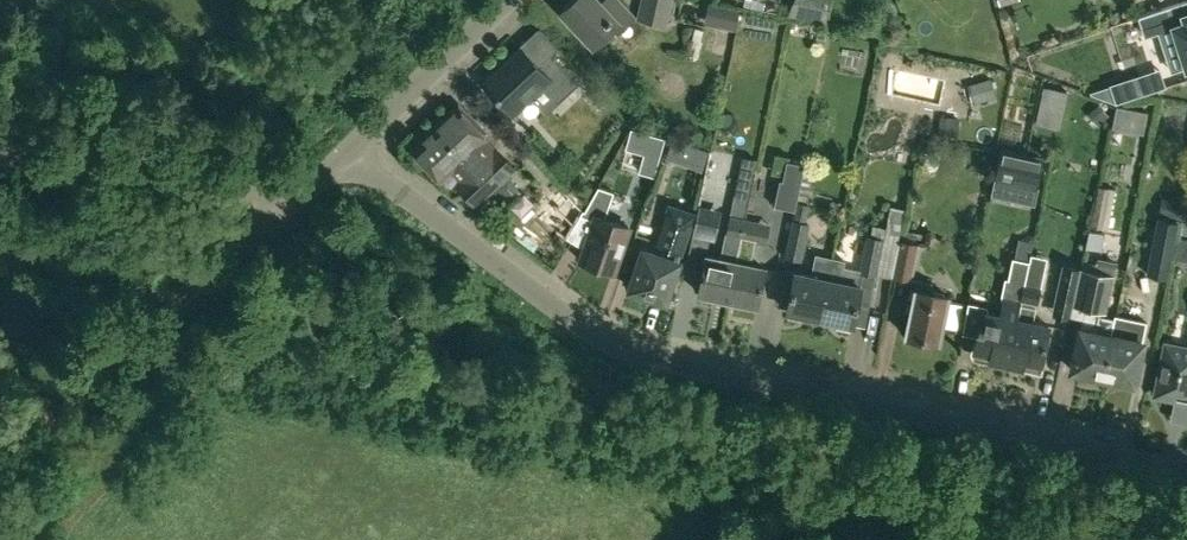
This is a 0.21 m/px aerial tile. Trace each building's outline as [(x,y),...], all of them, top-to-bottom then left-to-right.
[(634,15),(620,0),(602,0),(601,1),(601,0),(571,0),(561,10),(593,44),(613,26),(618,31),(634,15)] [(639,17),(665,24),(671,0),(643,0),(639,17)] [(1172,27),(1185,68),(1186,68),(1186,1),(1135,18),(1141,37),(1172,27)] [(711,60),(712,33),(703,33),(702,60),(711,60)] [(558,101),(578,83),(551,54),(539,65),(522,47),(509,58),(511,60),(503,68),(501,66),(483,82),(512,113),(544,85),(558,101)] [(1111,86),(1090,92),(1090,93),(1116,103),(1145,93),(1139,75),(1110,84),(1111,86)] [(1036,122),(1059,127),(1067,91),(1044,86),(1036,122)] [(477,200),(493,184),(508,171),(493,155),(496,151),(484,138),(487,135),(459,106),(415,147),(443,177),(455,166),(466,178),(461,182),(477,200)] [(642,171),(656,175),(661,155),(665,141),(654,138),(633,132),(628,150),(646,155),(642,171)] [(992,191),(1007,194),(1011,175),(1037,180),(1041,158),(1000,150),(992,191)] [(743,159),(735,195),(749,198),(756,162),(743,159)] [(804,162),(786,159),(782,178),(779,178),(774,204),(794,209),(804,162)] [(615,190),(600,184),(583,213),(596,218),(581,258),(587,260),(588,266),(598,269),(604,266),(613,270),(629,225),(606,217),(615,190)] [(1100,186),(1092,223),(1107,227),(1115,189),(1100,186)] [(566,235),(582,209),(566,191),(540,215),(566,235)] [(731,215),(744,218),(749,198),(735,195),(731,215)] [(663,249),(661,255),(644,249),(630,287),(634,288),(632,293),(645,298),(647,293),(664,299),(695,213),(669,203),(654,246),(663,249)] [(730,215),(721,257),(707,254),(710,237),(693,234),(688,258),(704,261),(698,291),(727,297),(735,260),(744,218),(731,215),(730,215)] [(1156,216),(1145,272),(1165,276),(1176,220),(1156,216)] [(759,221),(744,218),(735,260),(727,297),(757,303),(764,267),(750,263),(759,221)] [(810,223),(793,219),(785,257),(802,260),(810,223)] [(852,323),(857,301),(869,304),(876,275),(883,238),(868,235),(861,269),(844,265),(845,260),(832,257),(830,262),(820,317),(852,323)] [(919,243),(900,239),(893,277),(911,281),(919,243)] [(1009,362),(1010,355),(1025,281),(1029,262),(1014,259),(1006,295),(1004,294),(1000,314),(987,311),(984,324),(979,323),(973,352),(976,356),(1009,362)] [(820,317),(830,262),(816,260),(813,275),(795,271),(787,310),(820,317)] [(1075,293),(1080,269),(1064,266),(1060,289),(1075,293)] [(1081,267),(1080,269),(1075,293),(1087,295),(1085,306),(1106,311),(1113,274),(1081,267)] [(938,341),(948,294),(930,290),(932,281),(917,278),(906,334),(938,341)] [(1025,281),(1010,355),(1009,362),(1040,369),(1049,324),(1033,321),(1040,284),(1025,281)] [(1101,379),(1114,318),(1100,315),(1100,314),(1084,311),(1081,328),(1080,327),(1072,368),(1089,372),(1092,377),(1101,379)] [(1115,314),(1114,318),(1101,379),(1112,381),(1117,378),(1134,381),(1146,320),(1115,314)] [(1165,343),(1154,394),(1174,398),(1175,391),(1182,393),(1186,390),(1186,347),(1165,343)]
